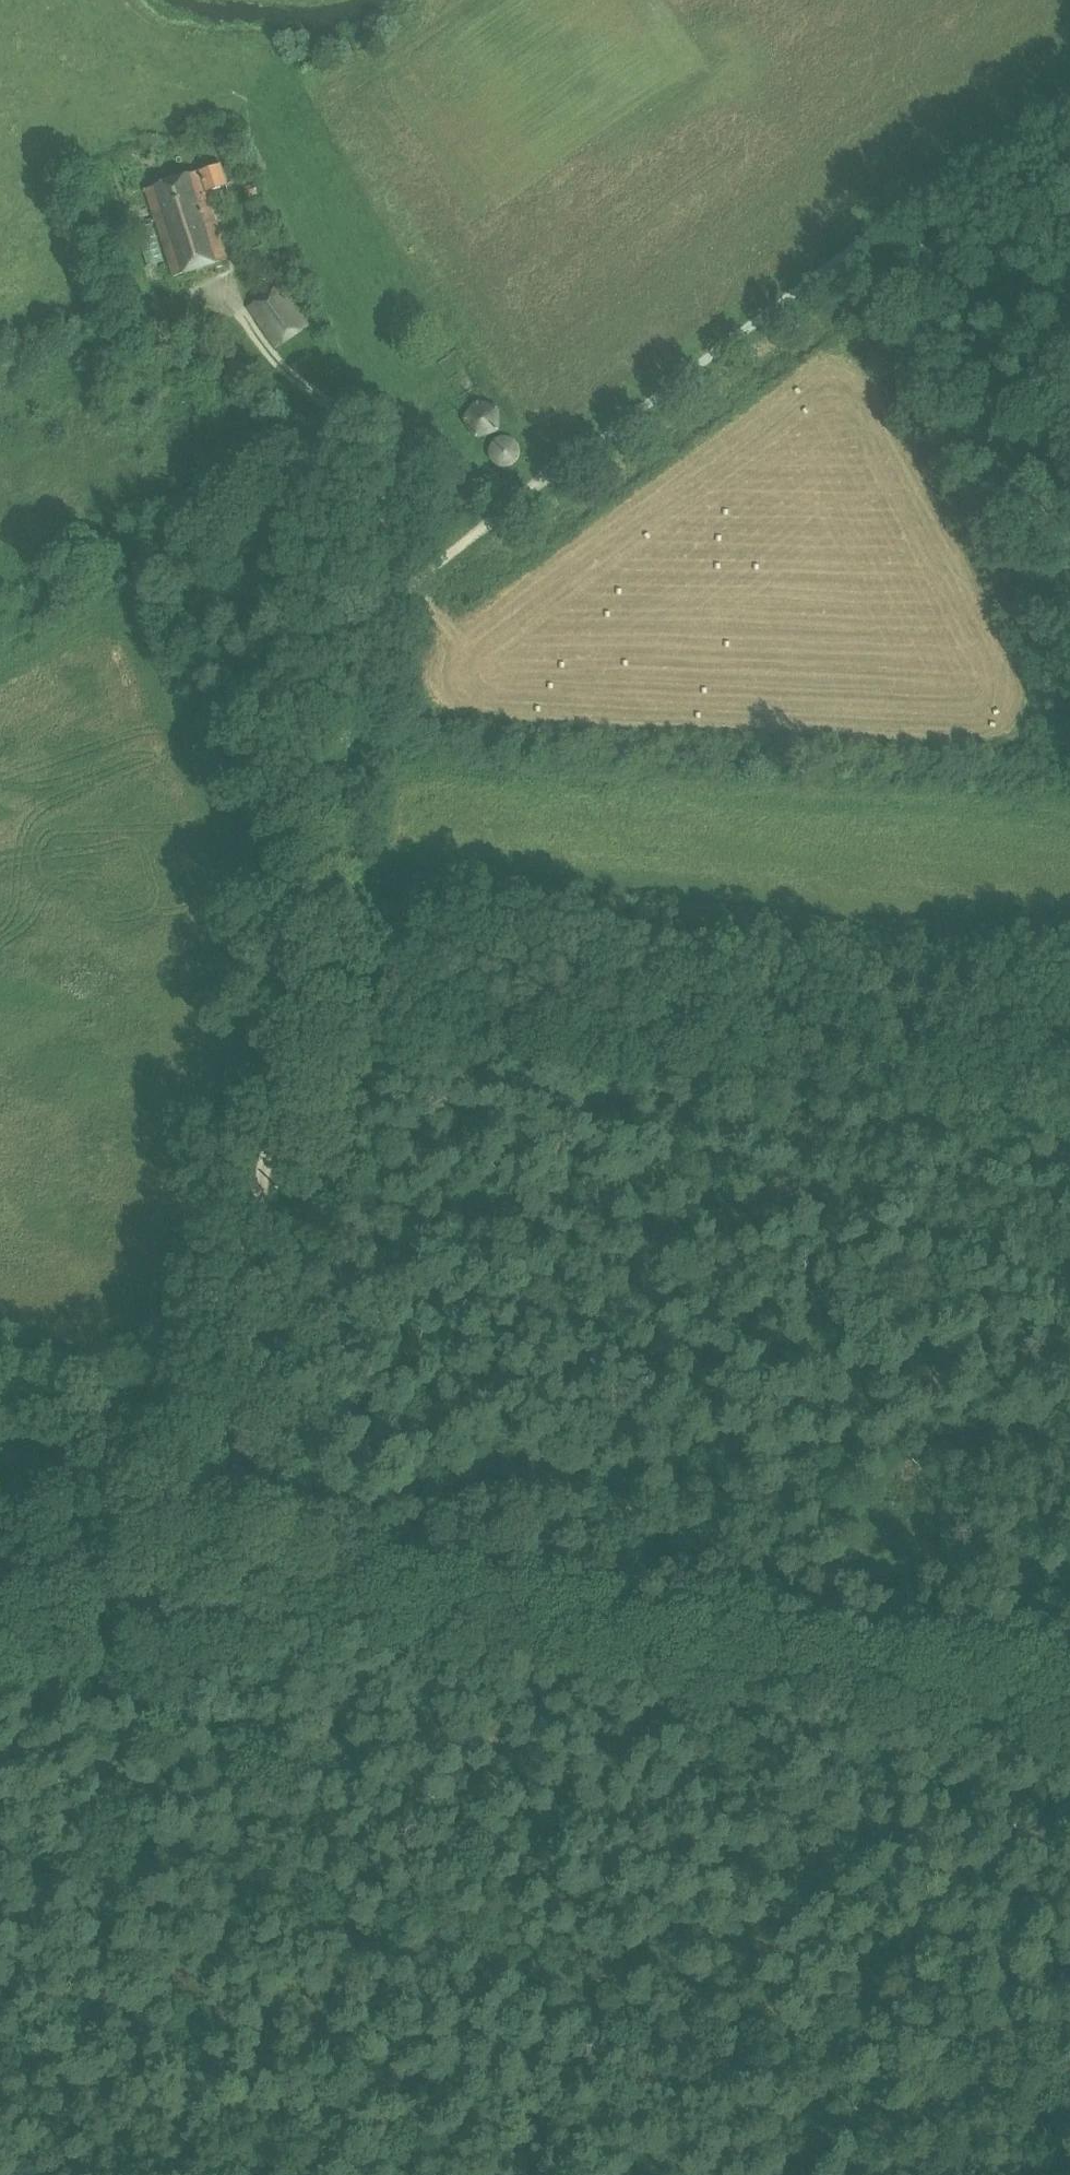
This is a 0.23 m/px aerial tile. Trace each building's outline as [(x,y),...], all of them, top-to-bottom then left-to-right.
[(145,187),(174,275),(229,258),(207,191),(227,184),(221,162),(145,187)] [(255,183),(245,186),(248,197),(258,194),(255,183)] [(165,260),(153,223),(135,228),(147,265),(165,260)] [(247,308),(277,348),(311,323),(281,283),(247,308)] [(522,438),(498,440),(500,459),(524,457),(522,438)]
